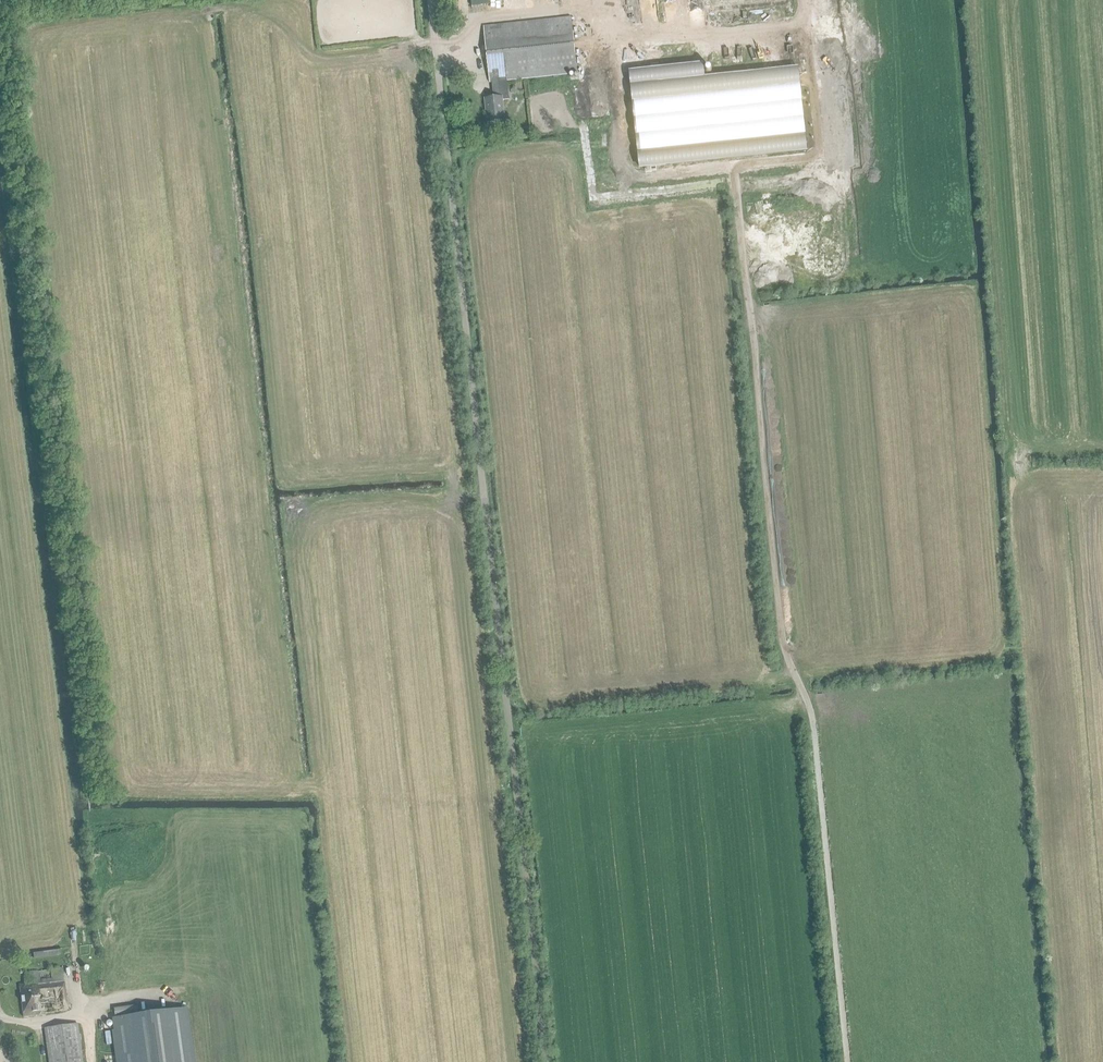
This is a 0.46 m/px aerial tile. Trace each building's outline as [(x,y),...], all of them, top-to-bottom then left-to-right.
[(490,82),(492,82),(494,97),(485,98),(487,123),(505,121),(503,100),(509,100),(507,81),(577,73),(571,17),(484,26),(490,82)] [(704,77),(702,64),(630,71),(640,167),(806,149),(798,68),(704,77)] [(34,951),(34,958),(60,956),(60,949),(34,951)] [(23,1018),(45,1015),(45,1013),(66,1010),(62,980),(19,985),(23,1018)] [(120,1061),(195,1061),(187,1007),(114,1017),(120,1061)] [(79,1023),(46,1027),(51,1061),(84,1061),(79,1023)]
